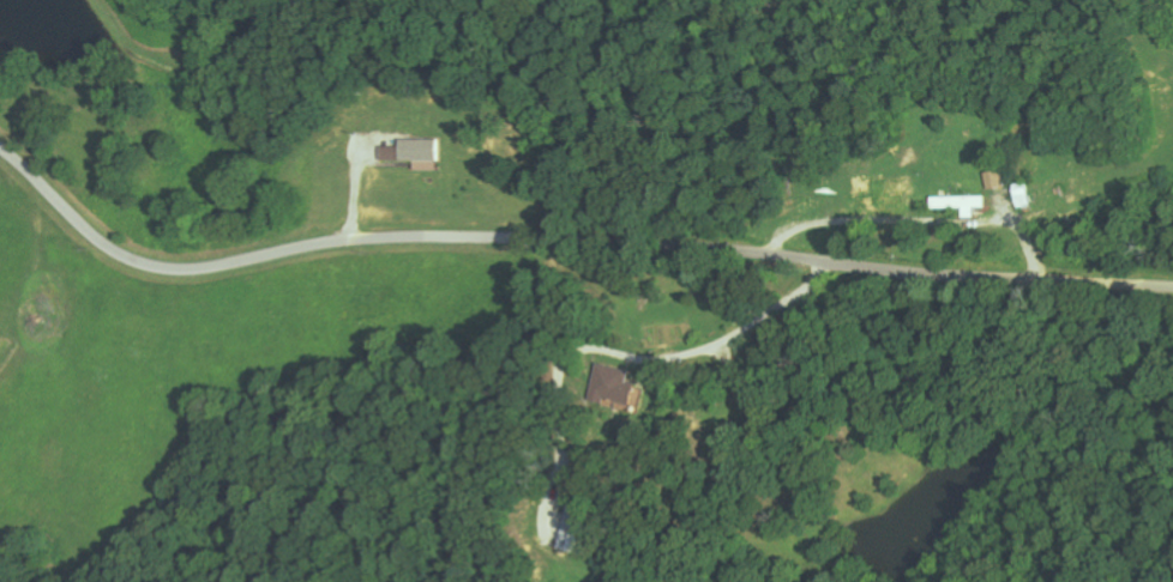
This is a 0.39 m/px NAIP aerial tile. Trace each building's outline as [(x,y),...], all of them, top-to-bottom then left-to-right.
[(438,170),(439,139),(397,138),(396,146),(379,146),(379,160),(412,160),(412,169),(438,170)] [(983,195),(928,197),(928,208),(960,207),(960,217),(972,216),(972,207),(983,207),(983,195)] [(632,383),(626,381),(628,371),(595,363),(588,395),(627,404),(632,383)]
